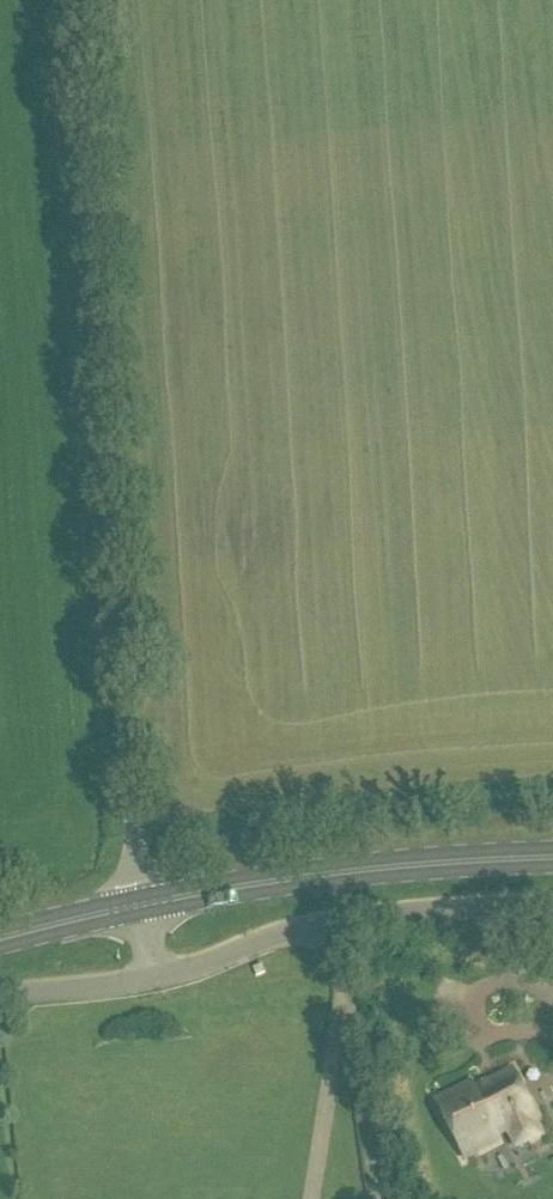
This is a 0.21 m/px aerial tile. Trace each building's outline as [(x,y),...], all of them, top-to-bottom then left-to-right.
[(527,1010),(539,1004),(530,988),(519,994),(527,1010)] [(535,1117),(512,1070),(474,1089),(471,1084),(435,1102),(464,1159),(499,1141),(497,1136),(507,1131),(516,1148),(540,1136),(531,1119),(535,1117)]
